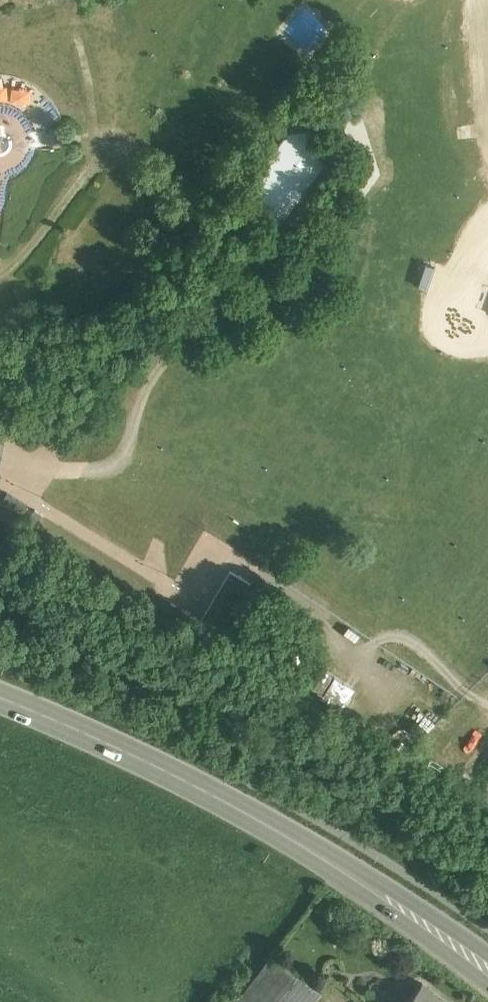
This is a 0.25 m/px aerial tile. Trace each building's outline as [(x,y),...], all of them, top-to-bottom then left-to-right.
[(304,135),(291,137),(249,195),(279,217),(321,159),(319,146),(304,135)] [(346,704),(352,686),(331,679),(325,697),(346,704)] [(236,1001),(311,1001),(319,992),(272,955),(236,1001)] [(407,1001),(447,1001),(422,983),(407,1001)]
